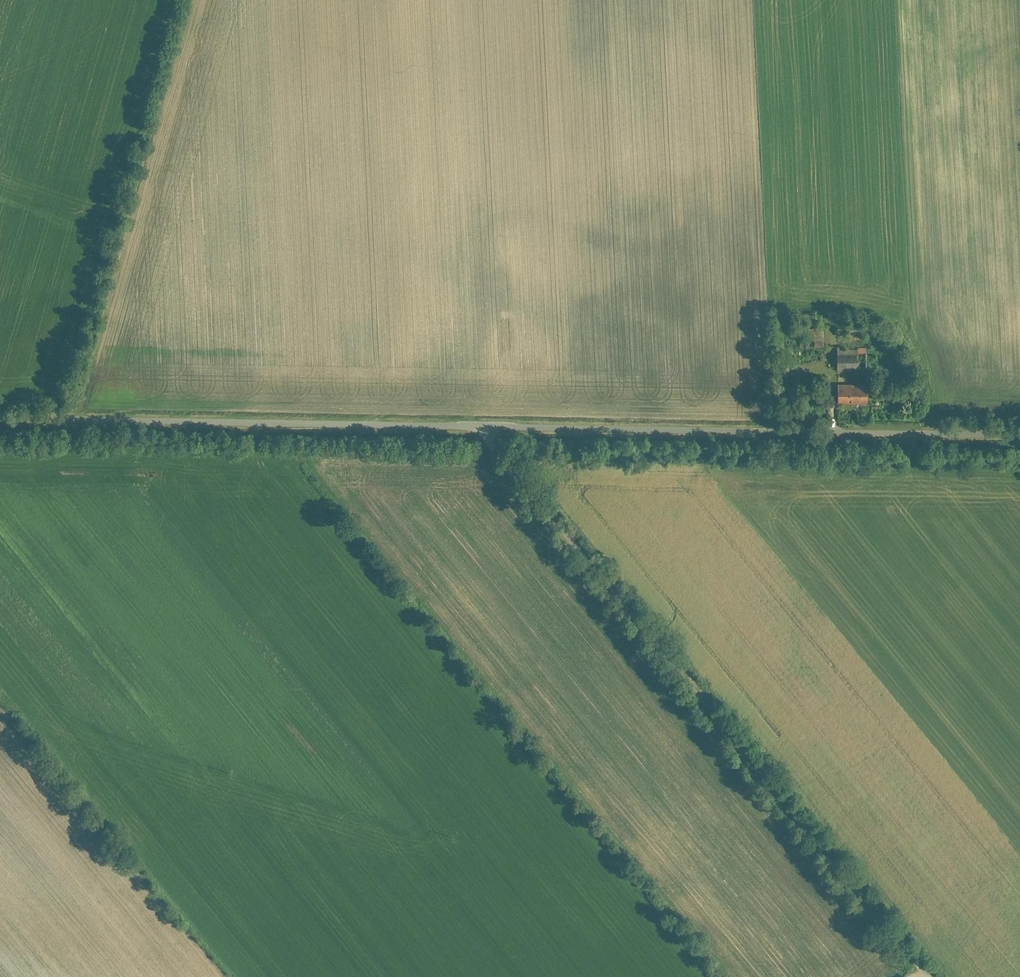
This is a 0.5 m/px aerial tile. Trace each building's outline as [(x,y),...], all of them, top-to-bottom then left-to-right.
[(808,330),(808,340),(827,340),(826,330),(808,330)] [(839,357),(839,372),(861,373),(861,357),(839,357)] [(841,386),(841,407),(872,406),(871,384),(841,386)]
